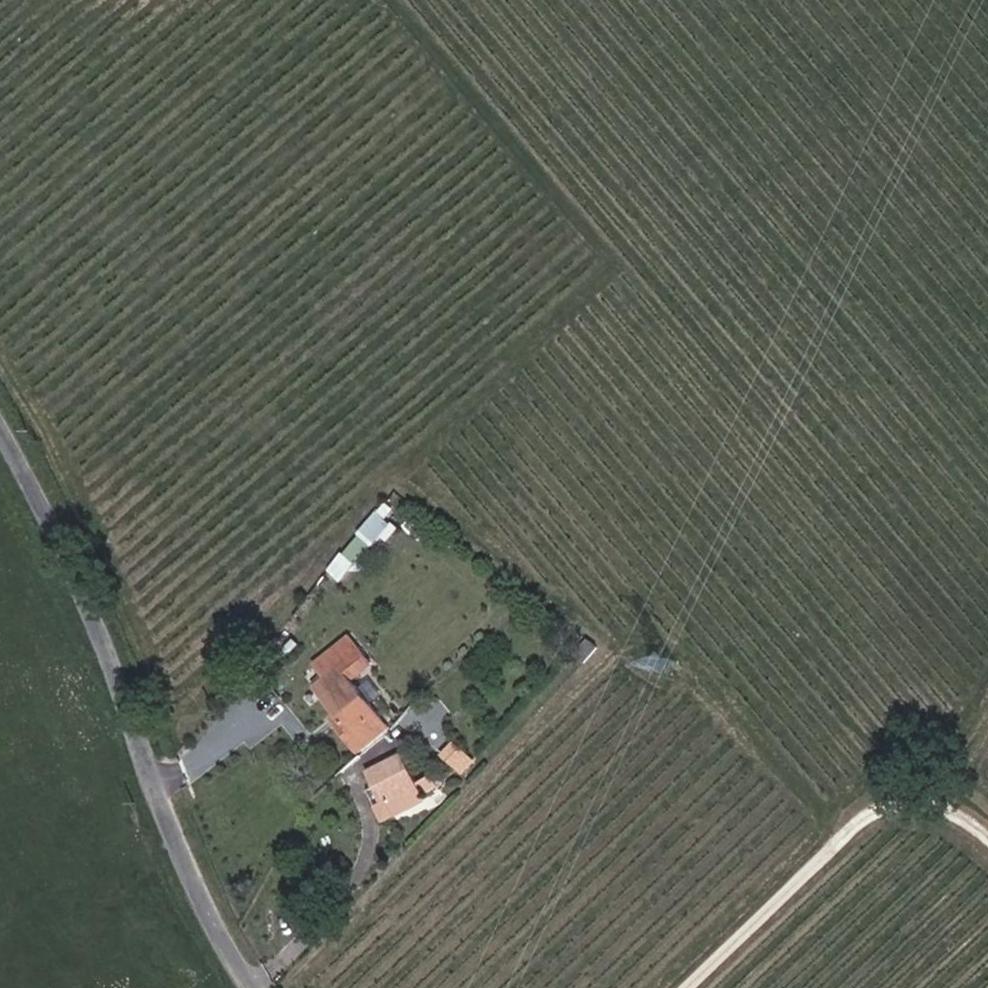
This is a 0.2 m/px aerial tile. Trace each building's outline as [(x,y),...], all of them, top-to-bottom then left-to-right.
[(336,563),(349,575),(396,522),(383,510),(336,563)] [(391,728),(352,680),(372,663),(351,637),(315,667),(324,678),(313,687),(335,714),(329,719),(358,754),(391,728)] [(585,663),(599,648),(590,641),(577,656),(585,663)] [(457,745),(447,755),(466,773),(476,763),(457,745)] [(417,783),(402,753),(366,771),(374,787),(381,802),(375,805),(382,820),(425,799),(422,794),(438,787),(432,776),(417,783)] [(381,802),(374,787),(367,790),(375,805),(381,802)]
